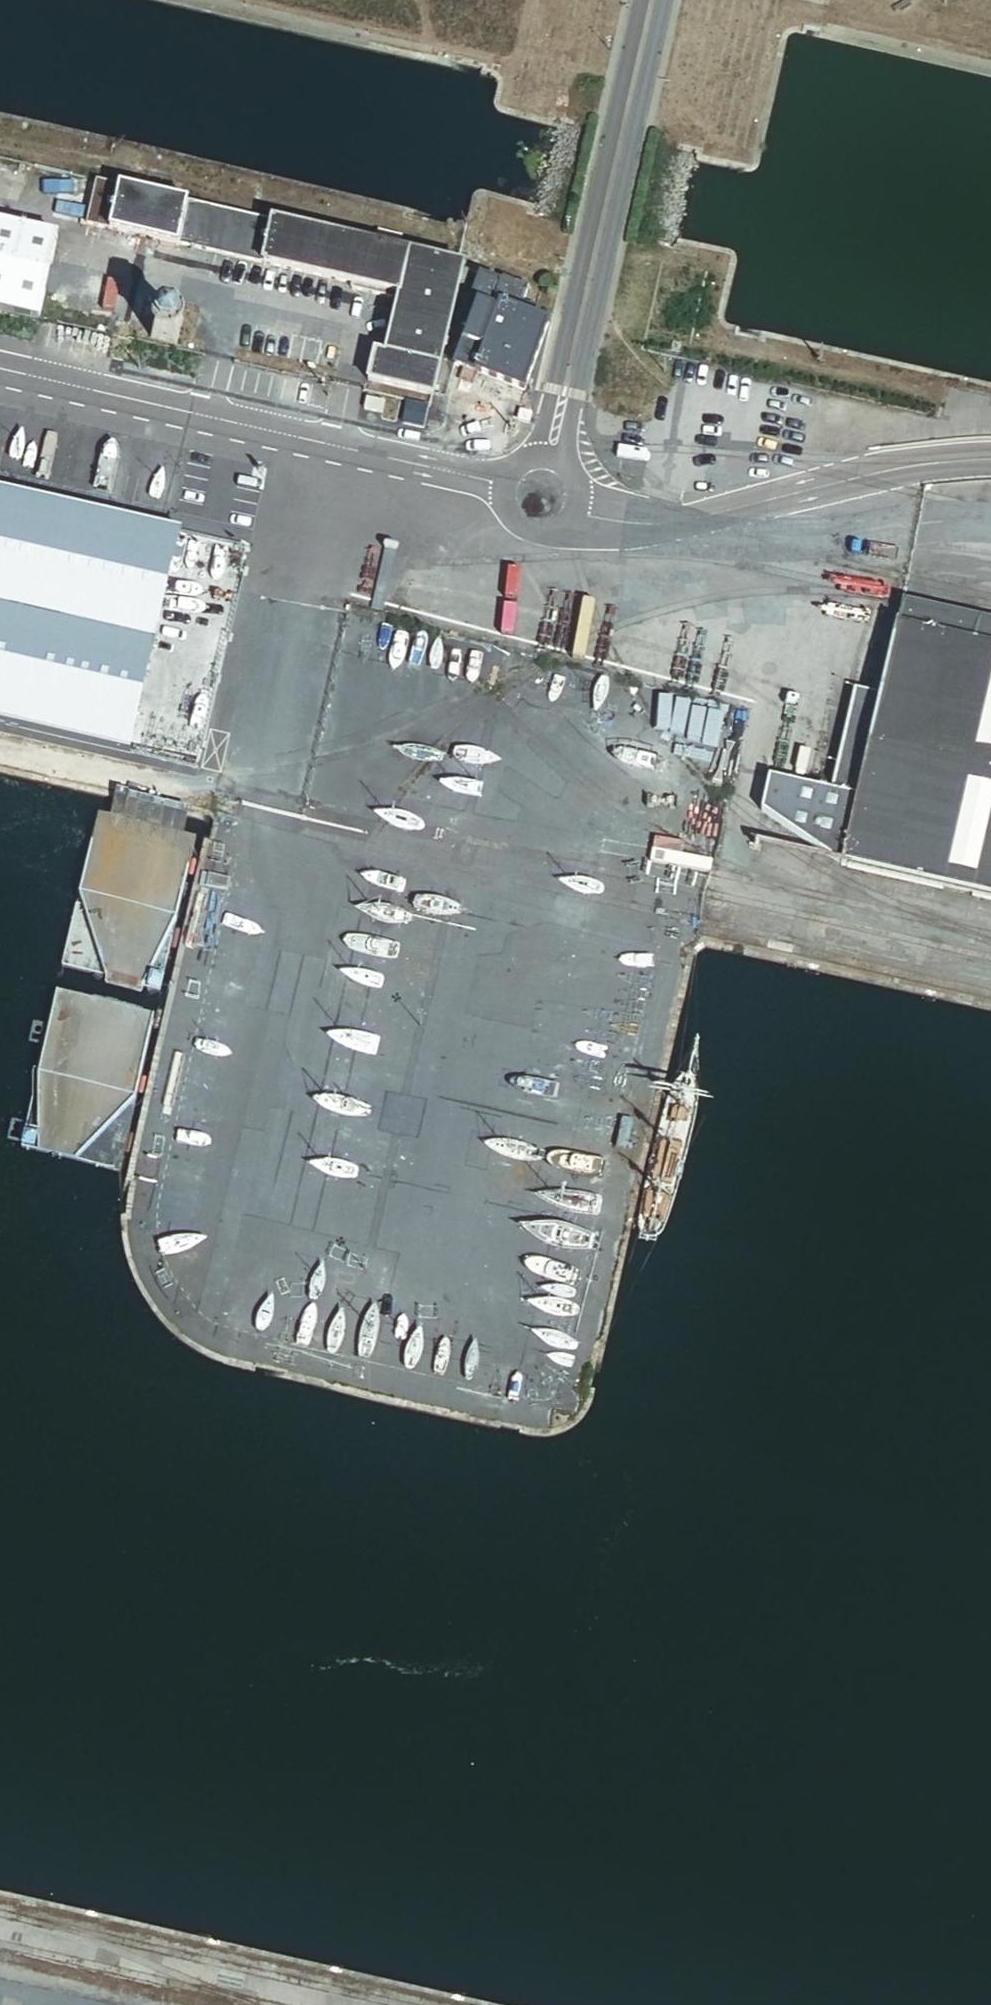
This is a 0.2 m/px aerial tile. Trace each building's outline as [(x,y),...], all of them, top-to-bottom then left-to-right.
[(184,251),(184,248),(268,267),(267,270),(401,301),(388,358),(378,356),(371,386),(433,399),(464,271),(457,270),(404,257),(407,244),(381,238),(378,251),(275,227),(274,228),(99,188),(90,230),(184,251)] [(58,227),(0,215),(0,305),(39,314),(58,227)] [(464,329),(472,332),(458,369),(470,373),(465,385),(525,408),(529,396),(555,326),(537,320),(540,311),(526,305),(532,290),(507,281),(505,286),(483,278),(464,329)] [(156,291),(150,318),(175,324),(181,296),(156,291)] [(0,487),(0,718),(132,747),(181,527),(0,487)] [(898,608),(879,698),(854,691),(831,792),(769,777),(762,813),(841,862),(990,897),(990,629),(898,608)]
